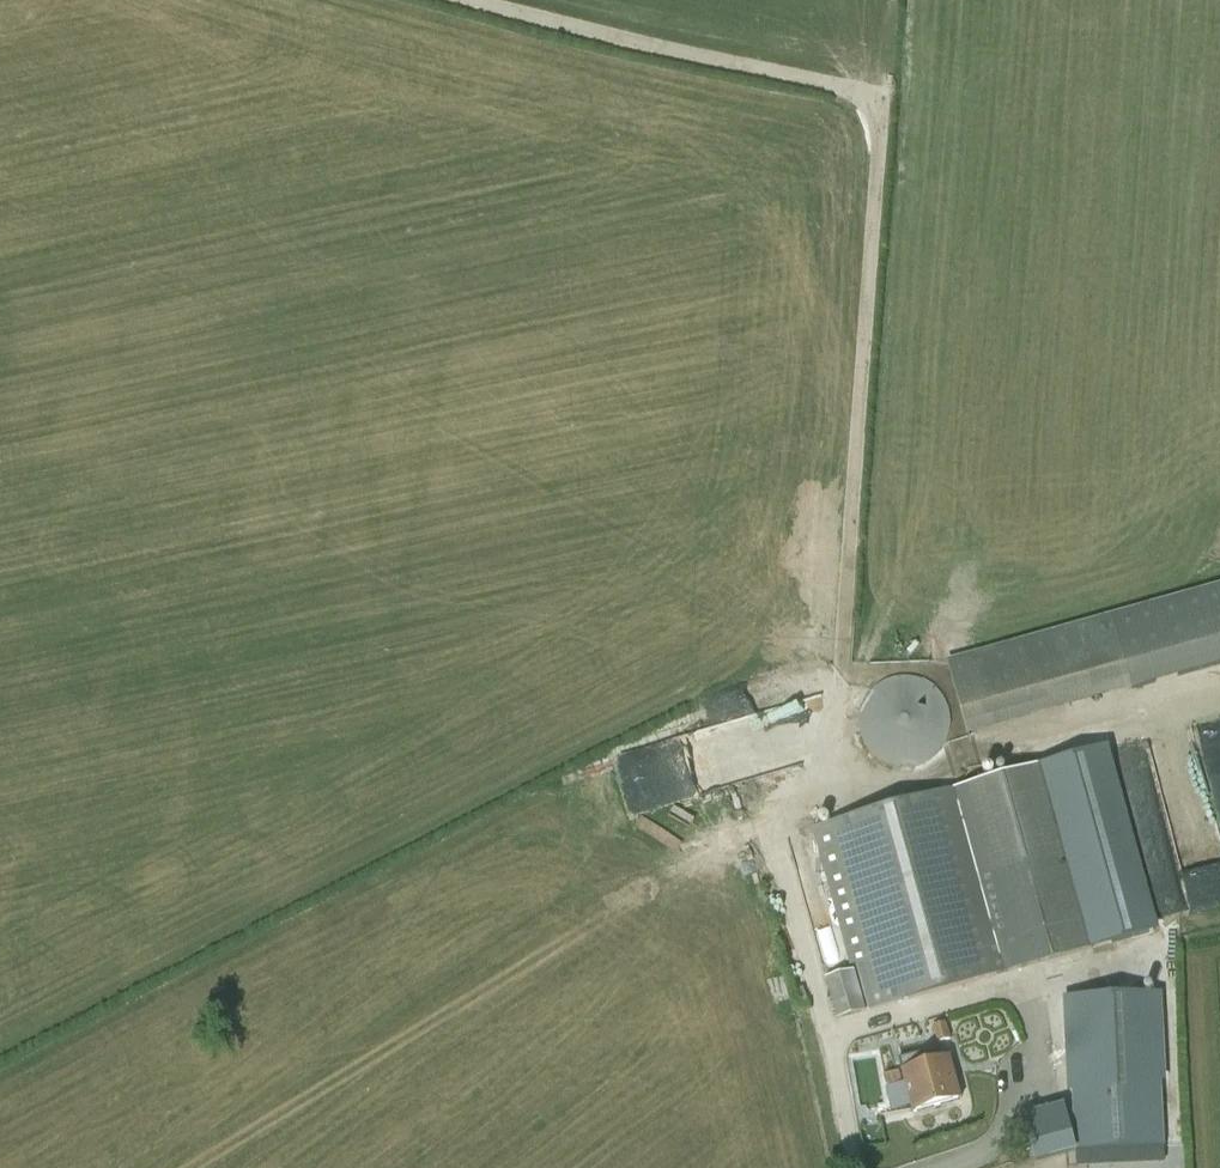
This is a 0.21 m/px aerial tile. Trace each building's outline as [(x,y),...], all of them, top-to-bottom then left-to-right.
[(948,662),(968,734),(1219,663),(1219,585),(948,662)] [(944,697),(935,687),(924,680),(912,677),(899,677),(886,680),(875,687),(867,697),(862,709),(860,722),(862,735),(867,746),(875,756),(886,763),(899,767),(912,767),(924,763),(935,756),(944,746),(949,735),(951,722),(949,709),(944,697)] [(622,750),(634,806),(681,797),(670,741),(622,750)] [(1103,747),(1043,763),(1050,788),(1095,947),(1155,930),(1103,747)] [(1021,967),(1095,947),(1050,788),(1043,763),(821,826),(873,1010),(1021,967)] [(1157,915),(1177,912),(1171,865),(1150,868),(1157,915)] [(868,1011),(856,969),(828,977),(840,1019),(868,1011)] [(1159,992),(1062,996),(1066,1091),(1068,1090),(1069,1105),(1095,1099),(1107,1144),(1088,1149),(1161,1146),(1159,1080),(1161,1080),(1159,992)] [(903,1069),(902,1069),(914,1114),(961,1100),(948,1056),(941,1058),(939,1049),(922,1054),(900,1062),(903,1069)] [(1107,1144),(1095,1099),(1069,1105),(1022,1118),(1034,1163),(1088,1149),(1107,1144)]
